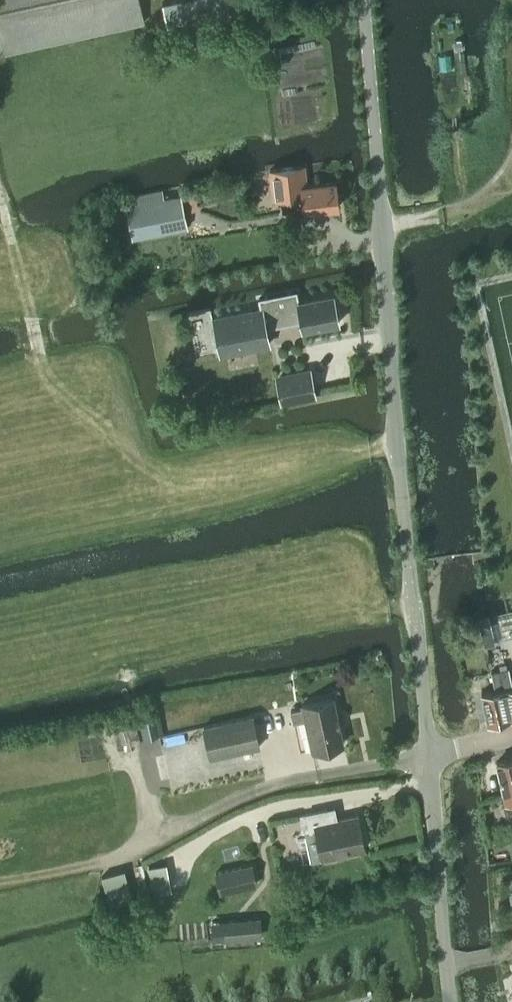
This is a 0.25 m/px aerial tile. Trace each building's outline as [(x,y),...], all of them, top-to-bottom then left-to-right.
[(145,23),(140,0),(0,0),(0,29),(5,53),(145,23)] [(246,14),(243,0),(172,0),(161,2),(167,31),(246,14)] [(259,55),(270,54),(268,39),(257,40),(259,55)] [(307,184),(305,166),(271,170),(274,199),(291,197),(293,213),(339,208),(338,203),(340,202),(339,195),(337,194),(336,181),(307,184)] [(163,197),(162,190),(123,198),(131,238),(187,227),(181,194),(163,197)] [(212,318),(219,354),(269,344),(266,327),(300,320),(302,330),(339,323),(333,294),(298,301),(296,291),(258,298),(260,309),(212,318)] [(276,380),(281,403),(316,396),(311,373),(276,380)] [(490,616),(478,619),(478,620),(480,628),(483,646),(495,644),(492,626),(490,617),(490,616)] [(509,669),(500,671),(510,718),(511,718),(511,685),(509,669)] [(487,723),(510,718),(500,671),(491,673),(495,690),(480,693),(487,723)] [(337,716),(333,698),(302,705),(303,708),(291,711),(293,722),(305,720),(312,751),(343,744),(339,727),(341,727),(338,715),(337,716)] [(211,759),(259,748),(252,716),(203,727),(211,759)] [(496,762),(507,809),(511,808),(511,759),(496,762)] [(309,831),(305,832),(311,861),(322,859),(325,858),(326,861),(341,858),(340,855),(365,849),(358,816),(329,822),(327,810),(306,815),(309,831)] [(153,892),(171,890),(166,862),(149,865),(153,892)] [(220,892),(255,884),(250,865),(215,873),(220,892)] [(225,939),(260,936),(259,919),(223,922),(225,939)]
